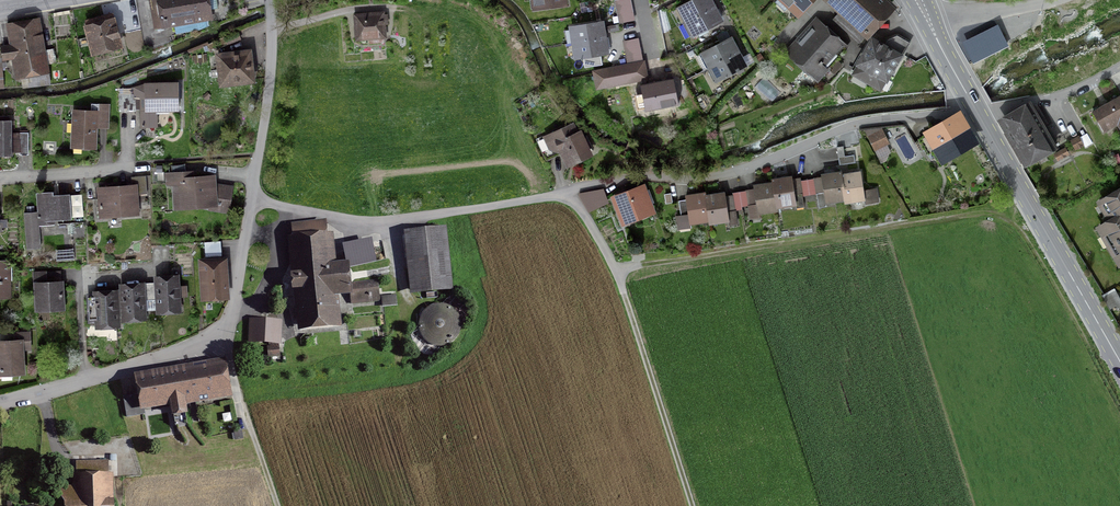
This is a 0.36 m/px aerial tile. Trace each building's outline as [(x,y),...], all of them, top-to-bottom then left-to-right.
[(162,29),(216,20),(213,0),(157,0),(162,29)] [(535,9),(565,5),(564,0),(534,0),(535,9)] [(621,22),(637,18),(632,0),(615,0),(621,22)] [(713,7),(709,0),(694,0),(679,8),(687,22),(713,7)] [(796,11),(807,0),(784,0),(796,11)] [(884,0),(830,0),(846,15),(839,23),(859,41),(866,33),(891,6),(884,0)] [(713,7),(687,22),(694,35),(720,21),(713,7)] [(386,12),(353,14),(355,41),(389,39),(386,12)] [(118,18),(86,27),(94,57),(126,48),(118,18)] [(6,25),(9,43),(0,44),(0,45),(2,60),(12,58),(15,79),(50,74),(42,19),(6,25)] [(574,43),(604,38),(602,22),(572,27),(574,43)] [(811,27),(797,41),(788,51),(819,80),(828,70),(826,67),(839,53),(845,47),(844,46),(820,24),(814,30),(811,27)] [(1003,44),(995,30),(967,46),(974,60),(1003,44)] [(872,41),(854,74),(880,88),(898,57),(901,59),(906,49),(910,42),(896,35),(887,39),(882,47),(872,41)] [(604,38),(574,43),(577,58),(589,56),(590,58),(597,57),(597,55),(607,53),(604,38)] [(710,67),(737,53),(730,39),(703,53),(710,67)] [(259,83),(255,52),(218,56),(222,88),(259,83)] [(737,53),(710,67),(718,80),(745,66),(737,53)] [(629,64),(607,68),(611,85),(632,81),(629,64)] [(661,83),(635,89),(639,110),(665,104),(661,83)] [(181,84),(147,85),(148,100),(141,100),(142,128),(159,128),(158,112),(182,111),(181,84)] [(135,88),(119,89),(120,111),(135,111),(135,88)] [(1112,123),(1118,132),(1119,131),(1119,101),(1117,95),(1085,112),(1096,132),(1112,123)] [(102,112),(72,110),(70,148),(100,149),(101,130),(111,130),(112,105),(103,104),(102,112)] [(1035,110),(1004,126),(1023,162),(1054,147),(1035,110)] [(961,114),(923,136),(942,168),(980,146),(961,114)] [(588,154),(573,119),(545,130),(560,166),(588,154)] [(17,155),(15,121),(0,122),(0,156),(17,155)] [(867,131),(875,150),(891,143),(883,124),(867,131)] [(28,155),(28,133),(18,134),(18,155),(28,155)] [(840,145),(834,146),(836,165),(851,162),(850,155),(842,156),(840,145)] [(836,171),(839,201),(859,199),(856,169),(836,171)] [(819,203),(839,201),(836,171),(815,173),(819,203)] [(188,172),(164,174),(166,186),(172,186),(174,210),(219,206),(216,176),(189,179),(188,172)] [(133,185),(96,188),(99,219),(140,216),(138,194),(148,193),(147,175),(132,177),(133,185)] [(768,178),(774,209),(793,206),(787,175),(768,178)] [(753,213),(774,209),(768,178),(748,182),(753,213)] [(640,182),(605,194),(615,223),(650,211),(640,182)] [(1119,216),(1119,182),(1091,198),(1101,217),(1119,216)] [(24,213),(25,248),(40,248),(39,224),(54,224),(54,218),(70,217),(69,190),(54,191),(53,186),(36,187),(37,212),(24,213)] [(602,199),(598,189),(587,194),(586,191),(577,192),(584,207),(602,199)] [(698,191),(702,221),(723,220),(719,189),(698,191)] [(683,224),(702,221),(698,191),(679,194),(683,224)] [(1101,217),(1090,223),(1113,265),(1119,261),(1119,216),(1101,217)] [(450,228),(405,233),(411,293),(456,289),(450,228)] [(333,233),(288,237),(297,333),(344,328),(342,306),(380,303),(378,281),(355,283),(353,262),(336,264),(333,233)] [(228,255),(199,257),(202,301),(231,299),(228,255)] [(0,259),(0,296),(12,296),(11,259),(0,259)] [(180,274),(154,276),(157,314),(183,312),(180,274)] [(62,280),(34,281),(36,310),(64,308),(62,280)] [(147,320),(145,282),(124,283),(126,321),(147,320)] [(97,291),(99,328),(121,327),(119,290),(97,291)] [(394,295),(383,296),(384,305),(395,304),(394,295)] [(450,304),(440,302),(433,304),(428,307),(423,313),(421,317),(420,324),(421,328),(426,338),(435,343),(444,344),(454,340),(460,332),(462,325),(462,319),(458,310),(450,304)] [(282,318),(249,317),(248,340),(282,341),(282,318)] [(0,340),(0,375),(27,375),(26,349),(33,349),(32,330),(19,330),(19,340),(0,340)] [(267,353),(281,354),(281,343),(267,343),(267,353)] [(220,364),(130,380),(136,414),(167,408),(169,419),(187,416),(185,405),(226,398),(220,364)] [(114,471),(78,472),(78,498),(66,498),(67,505),(115,505),(114,471)]
